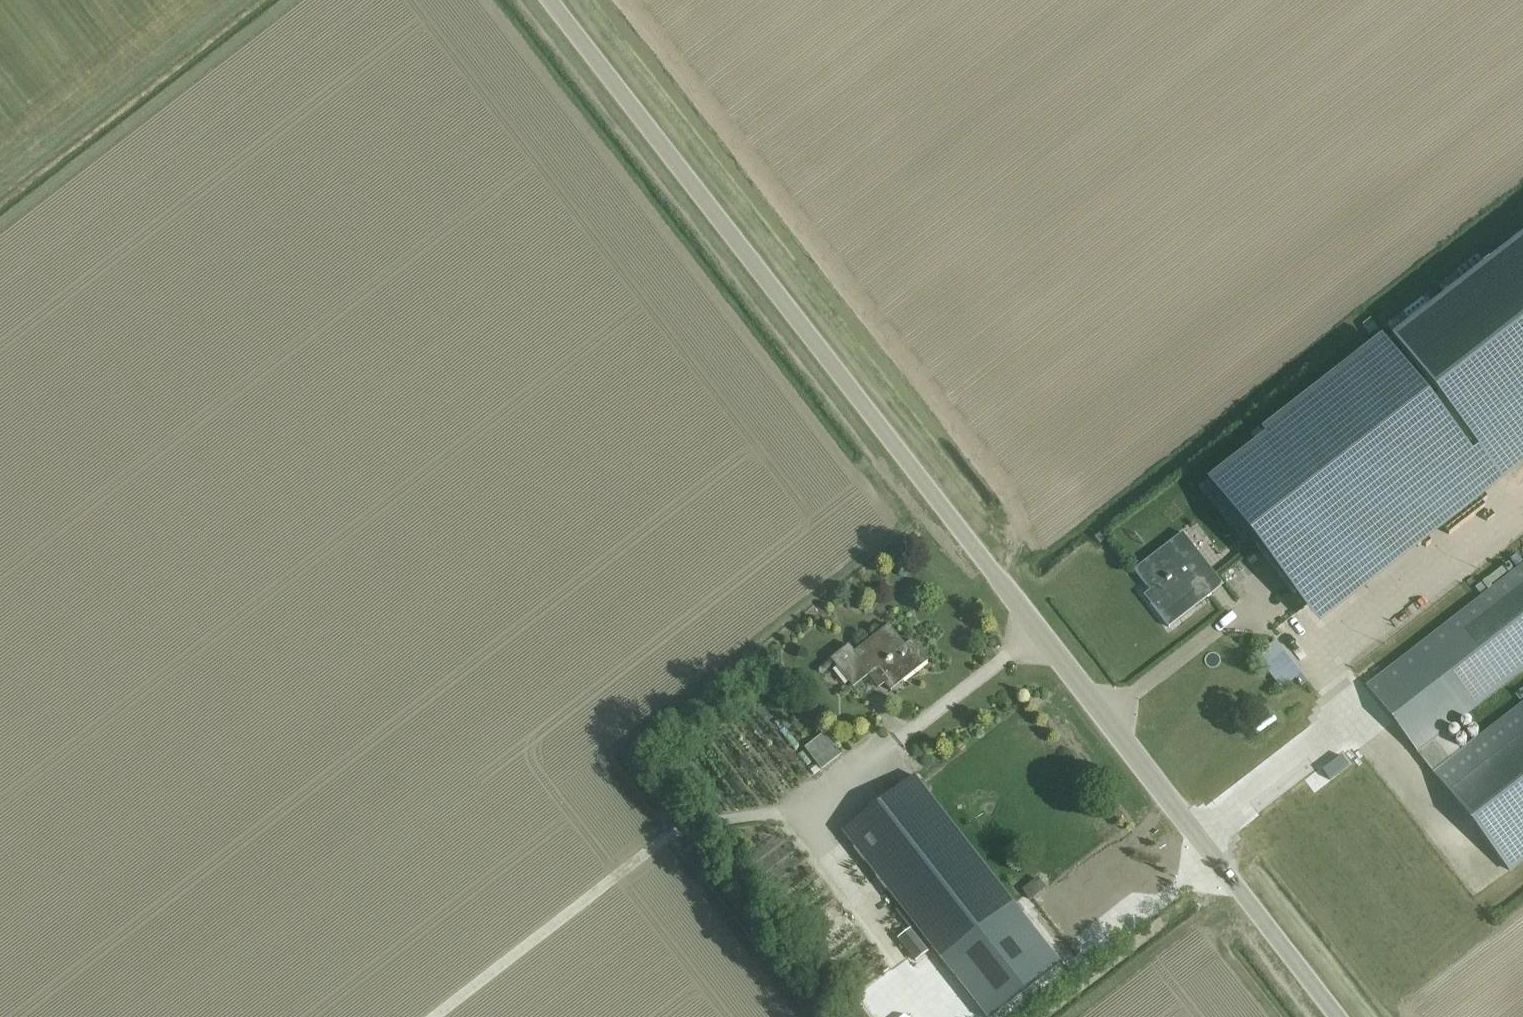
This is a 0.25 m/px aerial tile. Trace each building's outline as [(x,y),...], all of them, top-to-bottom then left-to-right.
[(1392,340),(1479,450),(1522,416),(1522,238),(1392,340)] [(1472,455),(1386,345),(1208,483),(1294,594),(1472,455)] [(1169,627),(1211,595),(1187,564),(1199,554),(1182,533),(1169,544),(1170,545),(1136,571),(1135,570),(1134,571),(1150,591),(1144,595),(1169,627)] [(1367,688),(1510,870),(1522,860),(1522,705),(1464,750),(1448,729),(1522,670),(1522,567),(1367,688)] [(927,663),(928,662),(911,641),(905,646),(889,625),(888,626),(889,627),(856,654),(849,646),(831,660),(853,688),(869,676),(878,688),(879,687),(878,687),(883,682),(891,691),(892,691),(891,690),(926,662),(927,663)] [(1060,963),(915,776),(842,832),(986,1016),(991,1016),(1060,963)] [(928,952),(916,937),(904,946),(916,961),(928,952)]
